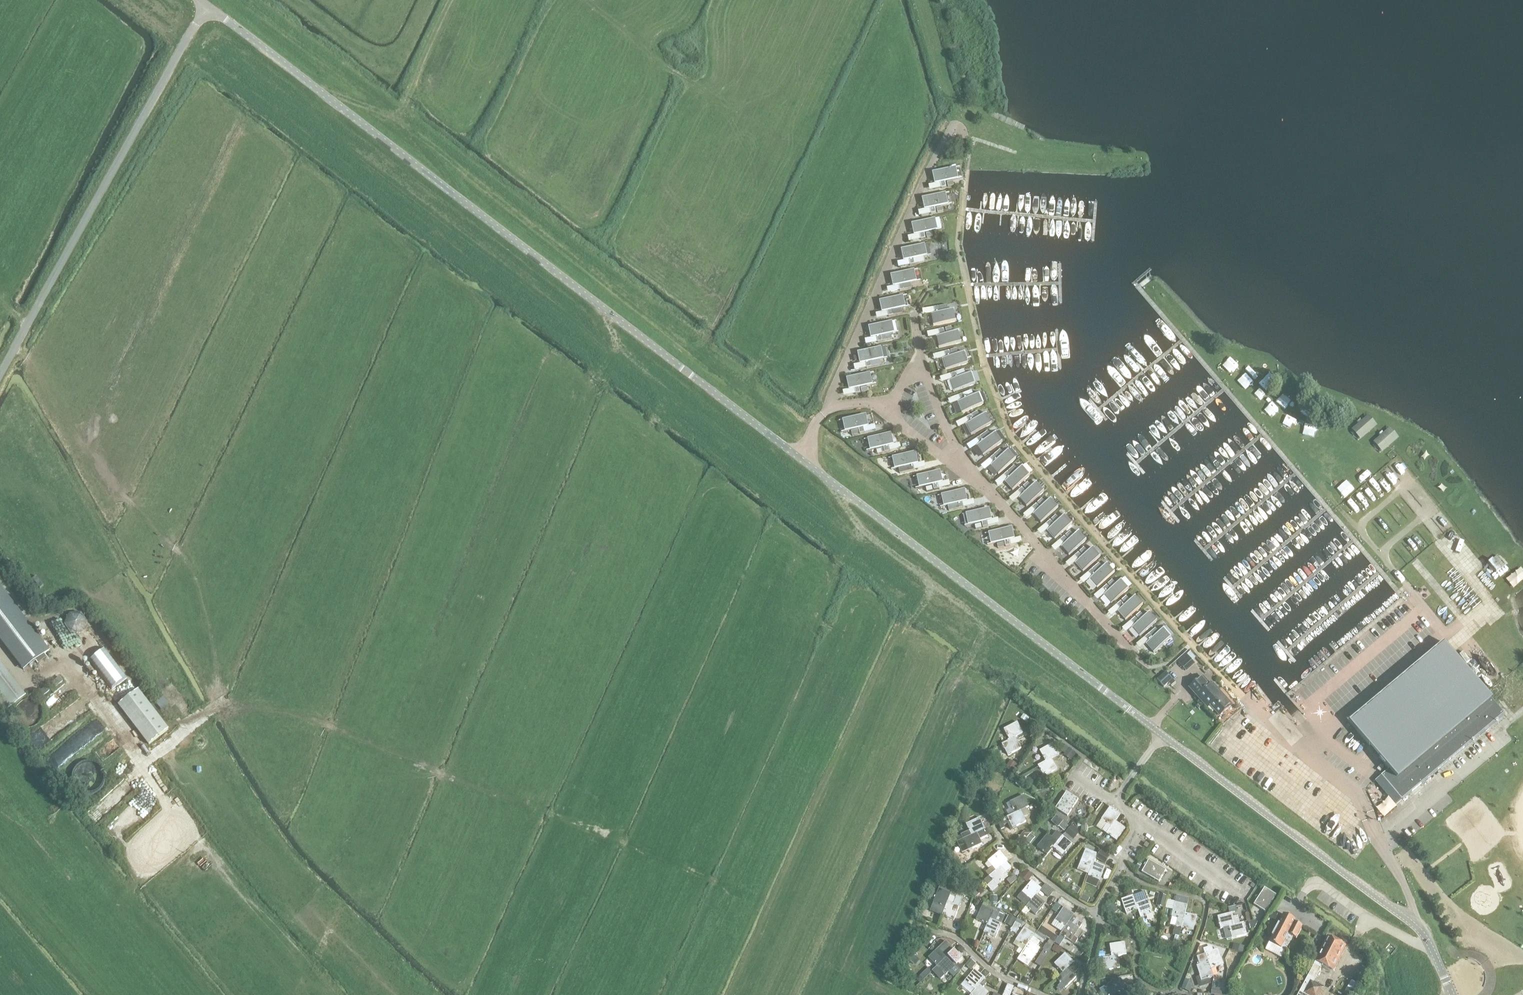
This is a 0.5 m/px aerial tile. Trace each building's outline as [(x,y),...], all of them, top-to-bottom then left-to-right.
[(934,173),(937,184),(940,183),(942,189),(947,187),(945,182),(962,178),(957,179),(954,169),(960,167),(934,173)] [(924,198),(926,210),(930,209),(931,214),(936,213),(935,208),(952,204),(946,205),(944,194),(950,193),(949,193),(924,198)] [(914,224),(916,235),(920,235),(921,240),(926,239),(925,233),(942,230),(941,229),(936,230),(934,220),(939,219),(939,218),(914,224)] [(903,250),(906,261),(909,260),(910,266),(915,264),(914,259),(931,255),(925,256),(923,246),(929,244),(903,250)] [(893,275),(895,287),(899,286),(900,291),(905,290),(904,285),(921,281),(915,282),(913,271),(918,270),(893,275)] [(881,301),(884,312),(888,312),(889,317),(894,316),(892,311),(909,307),(909,306),(904,307),(902,297),(907,296),(907,295),(881,301)] [(933,325),(933,326),(955,322),(955,321),(954,321),(952,311),(953,311),(953,310),(940,313),(939,307),(934,308),(935,314),(931,314),(931,315),(932,315),(934,325),(933,325)] [(896,322),(896,321),(870,327),(873,338),(877,337),(878,343),(891,340),(890,335),(899,333),(898,332),(893,333),(891,323),(896,322)] [(939,347),(939,348),(960,343),(959,343),(957,333),(958,332),(945,335),(944,329),(939,330),(940,336),(936,337),(937,337),(939,347)] [(859,353),(862,364),(865,363),(867,369),(872,367),(870,362),(887,358),(882,359),(880,349),(885,347),(859,353)] [(945,370),(967,364),(966,364),(965,364),(962,354),(963,353),(951,357),(950,351),(945,353),(946,358),(942,359),(942,360),(943,360),(946,370),(945,370)] [(848,378),(851,390),(855,389),(856,394),(861,393),(859,388),(876,384),(871,385),(869,374),(874,373),(848,378)] [(953,391),(953,392),(974,385),(974,384),(973,385),(969,375),(970,374),(958,378),(956,373),(951,374),(953,380),(949,381),(950,382),(950,381),(953,391)] [(978,395),(974,396),(972,391),(959,396),(961,401),(958,403),(962,413),(962,414),(982,406),(982,405),(981,406),(977,396),(978,395)] [(971,435),(991,425),(990,425),(989,425),(984,416),(985,415),(974,421),(971,416),(967,418),(969,423),(966,425),(967,425),(971,434),(971,435)] [(867,427),(864,416),(839,421),(839,422),(845,420),(847,431),(841,432),(841,433),(859,429),(860,434),(865,433),(863,428),(867,427)] [(991,436),(988,432),(977,440),(980,444),(977,446),(977,447),(983,455),(983,456),(1001,444),(1001,443),(1000,444),(994,435),(995,434),(991,436)] [(892,446),(890,434),(864,440),(870,439),(872,449),(866,451),(867,451),(884,447),(885,453),(890,452),(888,446),(892,446)] [(998,474),(998,475),(1015,460),(1014,461),(1007,453),(1008,452),(1007,452),(998,460),(994,456),(990,459),(994,463),(991,466),(991,467),(992,466),(998,474)] [(917,464),(914,453),(889,459),(894,458),(897,468),(891,469),(891,470),(908,466),(909,472),(914,471),(913,465),(917,464)] [(1012,491),(1013,491),(1029,477),(1029,476),(1028,477),(1021,469),(1022,468),(1021,468),(1012,476),(1008,472),(1004,476),(1008,480),(1005,482),(1005,483),(1006,482),(1013,490),(1012,491)] [(941,483),(939,472),(913,477),(913,478),(919,477),(921,487),(916,488),(916,489),(933,485),(934,490),(939,489),(938,484),(941,483)] [(1026,507),(1027,507),(1043,493),(1043,492),(1042,493),(1035,485),(1036,484),(1035,484),(1026,492),(1022,488),(1018,492),(1022,496),(1019,498),(1019,499),(1020,499),(1027,506),(1026,507)] [(966,502),(963,491),(938,496),(938,497),(943,495),(946,506),(940,507),(957,504),(959,509),(963,508),(962,503),(966,502)] [(1040,523),(1041,523),(1057,509),(1056,509),(1049,501),(1050,501),(1050,500),(1040,509),(1036,504),(1032,508),(1036,512),(1033,515),(1034,515),(1041,523),(1040,523)] [(990,521),(988,509),(962,515),(968,514),(970,525),(965,526),(982,523),(983,528),(988,527),(987,522),(990,521)] [(1054,539),(1055,540),(1072,525),(1071,525),(1070,526),(1063,518),(1064,517),(1054,525),(1051,521),(1047,524),(1050,528),(1047,531),(1048,531),(1055,539),(1054,539)] [(1005,542),(1006,547),(1011,546),(1009,541),(1013,540),(1010,528),(985,534),(985,535),(991,533),(993,544),(987,545),(1005,542)] [(1069,555),(1069,556),(1086,542),(1085,541),(1084,542),(1077,534),(1078,533),(1068,541),(1065,537),(1061,540),(1064,545),(1061,547),(1062,548),(1062,547),(1069,555)] [(1083,572),(1100,558),(1099,557),(1099,558),(1092,550),(1092,549),(1082,557),(1079,553),(1075,556),(1078,561),(1075,563),(1076,564),(1076,563),(1083,571),(1083,572)] [(1506,566),(1497,556),(1488,564),(1497,573),(1506,566)] [(1097,588),(1114,574),(1113,574),(1106,566),(1106,565),(1097,574),(1093,569),(1089,573),(1093,577),(1090,580),(1097,588)] [(1111,604),(1111,605),(1128,590),(1127,591),(1120,583),(1121,582),(1120,581),(1111,590),(1107,585),(1103,589),(1107,593),(1104,596),(1111,604)] [(25,671),(50,651),(0,588),(0,640),(25,671)] [(1125,620),(1125,621),(1142,607),(1142,606),(1141,607),(1134,599),(1135,598),(1134,598),(1125,606),(1121,602),(1117,605),(1121,609),(1118,612),(1118,613),(1119,612),(1125,620)] [(1139,637),(1140,637),(1156,623),(1156,622),(1155,623),(1148,615),(1149,614),(1139,622),(1135,618),(1131,621),(1135,626),(1132,628),(1132,629),(1133,628),(1140,636),(1139,637)] [(1461,663),(1518,730),(1522,726),(1522,646),(1506,625),(1461,663)] [(1153,653),(1154,653),(1170,639),(1169,639),(1162,631),(1163,631),(1163,630),(1153,639),(1149,634),(1145,638),(1149,642),(1146,645),(1147,645),(1154,653),(1153,653)] [(1445,643),(1350,723),(1389,770),(1390,770),(1445,724),(1485,691),(1445,643)] [(27,698),(0,663),(0,706),(6,714),(27,698)] [(1157,679),(1157,680),(1164,687),(1173,680),(1166,672),(1157,679)] [(53,683),(56,688),(63,683),(60,678),(53,683)] [(1189,689),(1208,709),(1210,707),(1220,717),(1232,706),(1222,695),(1221,697),(1202,678),(1189,689)] [(39,692),(42,697),(49,691),(46,687),(39,692)] [(126,715),(145,700),(138,690),(118,705),(126,715)] [(1485,691),(1445,724),(1465,748),(1504,714),(1498,706),(1485,691)] [(1004,730),(1010,741),(1016,738),(1023,734),(1017,723),(1004,730)] [(1390,770),(1389,770),(1381,776),(1402,800),(1465,748),(1445,724),(1390,770)] [(1010,741),(1002,745),(1008,756),(1021,749),(1016,738),(1010,741)] [(1061,751),(1065,753),(1069,748),(1063,743),(1060,747),(1063,749),(1061,751)] [(1040,751),(1046,762),(1051,759),(1052,759),(1059,755),(1053,744),(1040,751)] [(1064,755),(1071,761),(1076,753),(1069,748),(1065,753),(1064,755)] [(1046,762),(1038,766),(1044,777),(1057,770),(1052,759),(1051,759),(1046,762)] [(1010,762),(1007,767),(1014,771),(1017,766),(1010,762)] [(1020,788),(1023,784),(1013,776),(1010,780),(1012,782),(1015,782),(1015,784),(1020,788)] [(1068,816),(1079,800),(1067,792),(1056,809),(1068,816)] [(1010,803),(1015,813),(1015,814),(1021,811),(1027,808),(1029,807),(1023,796),(1010,803)] [(983,804),(987,814),(993,812),(989,802),(983,804)] [(1103,830),(1107,833),(1112,827),(1115,821),(1116,822),(1121,814),(1110,807),(1102,820),(1107,824),(1103,830)] [(1015,814),(1015,813),(1007,817),(1013,829),(1026,822),(1024,818),(1030,815),(1027,808),(1021,811),(1015,814)] [(1063,822),(1057,816),(1052,822),(1059,828),(1060,827),(1065,831),(1068,826),(1063,822)] [(966,825),(971,836),(977,833),(990,827),(988,823),(986,825),(985,822),(982,824),(980,818),(966,825)] [(1112,827),(1107,833),(1107,834),(1117,841),(1126,829),(1116,822),(1115,821),(1112,827)] [(1081,832),(1073,825),(1066,833),(1074,839),(1081,832)] [(1048,855),(1053,848),(1057,843),(1063,836),(1057,831),(1051,838),(1048,835),(1038,846),(1048,855)] [(1025,840),(1030,835),(1025,832),(1021,837),(1025,840)] [(971,836),(963,840),(957,842),(963,854),(983,844),(977,833),(971,836)] [(1031,834),(1030,835),(1025,840),(1030,844),(1035,838),(1031,834)] [(1053,848),(1063,856),(1072,844),(1063,836),(1057,843),(1053,848)] [(1080,863),(1092,868),(1094,862),(1098,854),(1086,849),(1080,863)] [(1101,851),(1097,859),(1105,863),(1109,856),(1101,851)] [(988,862),(996,871),(1001,867),(1006,863),(1008,861),(1000,852),(988,862)] [(1149,860),(1142,873),(1159,883),(1166,870),(1149,860)] [(962,868),(958,861),(952,865),(955,872),(962,868)] [(1092,868),(1088,876),(1100,881),(1105,867),(1094,862),(1092,868)] [(996,871),(984,881),(988,886),(994,881),(998,886),(1009,876),(1005,872),(1010,868),(1006,863),(1001,867),(996,871)] [(1027,870),(1021,876),(1028,882),(1033,876),(1027,870)] [(1007,881),(1011,886),(1018,880),(1014,875),(1007,881)] [(1022,893),(1032,900),(1036,896),(1042,889),(1032,881),(1022,893)] [(934,903),(945,908),(946,908),(948,902),(950,896),(954,887),(942,882),(934,903)] [(1054,892),(1046,885),(1040,891),(1049,898),(1051,896),(1054,892)] [(1266,913),(1277,896),(1265,888),(1254,905),(1266,913)] [(971,893),(975,898),(980,893),(976,889),(971,893)] [(1158,906),(1163,908),(1166,897),(1160,895),(1158,906)] [(946,908),(945,908),(942,916),(954,920),(962,899),(956,897),(955,898),(950,896),(948,902),(946,908)] [(1032,900),(1026,907),(1036,915),(1045,904),(1036,896),(1032,900)] [(1126,914),(1138,910),(1136,904),(1133,896),(1122,900),(1126,914)] [(1176,927),(1181,928),(1183,920),(1184,920),(1185,914),(1189,899),(1177,896),(1172,917),(1178,918),(1176,927)] [(1138,910),(1141,919),(1153,914),(1148,900),(1136,904),(1138,910)] [(1056,903),(1052,910),(1057,913),(1061,906),(1056,903)] [(1113,904),(1107,909),(1111,914),(1117,909),(1113,904)] [(976,920),(987,925),(988,925),(990,919),(994,911),(982,906),(976,920)] [(1055,921),(1065,927),(1066,928),(1069,922),(1073,916),(1074,915),(1064,908),(1055,921)] [(988,925),(987,925),(984,933),(995,938),(1001,924),(996,922),(999,914),(994,911),(990,919),(988,925)] [(1269,918),(1280,923),(1269,943),(1281,949),(1285,951),(1293,937),(1297,939),(1303,927),(1295,923),(1296,921),(1284,915),(1282,919),(1277,917),(1278,915),(1272,912),(1269,918)] [(1221,929),(1224,928),(1227,940),(1232,939),(1233,939),(1247,935),(1244,923),(1243,923),(1235,925),(1234,918),(1232,913),(1218,917),(1221,929)] [(1183,920),(1181,928),(1194,931),(1197,917),(1185,914),(1184,920),(1183,920)] [(1013,928),(1016,923),(1017,920),(1009,916),(1005,923),(1013,928)] [(1066,928),(1065,927),(1060,935),(1058,938),(1055,943),(1060,946),(1065,938),(1075,944),(1083,932),(1079,930),(1083,923),(1077,919),(1073,916),(1069,922),(1066,928)] [(1021,925),(1016,923),(1011,931),(1016,934),(1021,925)] [(1016,940),(1026,947),(1030,942),(1035,935),(1037,931),(1027,924),(1016,940)] [(1055,943),(1058,938),(1042,926),(1038,932),(1055,943)] [(1026,947),(1017,960),(1023,964),(1027,958),(1032,962),(1040,949),(1037,947),(1040,942),(1043,944),(1044,941),(1035,935),(1030,942),(1026,947)] [(1315,962),(1316,962),(1322,966),(1333,971),(1346,947),(1328,938),(1315,962)] [(937,967),(943,961),(944,961),(948,956),(948,957),(955,950),(946,941),(929,958),(937,967)] [(1110,945),(1112,957),(1118,956),(1118,957),(1124,956),(1127,955),(1125,943),(1110,945)] [(1043,950),(1044,950),(1036,964),(1040,967),(1052,948),(1047,945),(1047,944),(1043,950)] [(1234,944),(1233,950),(1243,953),(1244,947),(1234,944)] [(1062,949),(1055,945),(1052,950),(1059,954),(1062,949)] [(1203,950),(1204,955),(1206,954),(1209,963),(1211,969),(1223,965),(1218,950),(1213,952),(1211,947),(1203,950)] [(948,956),(944,961),(943,961),(937,967),(946,976),(949,973),(954,977),(961,970),(956,966),(963,959),(955,950),(948,957),(948,956)] [(1082,950),(1079,950),(1075,955),(1080,958),(1084,953),(1085,951),(1082,950)] [(1232,953),(1225,965),(1233,970),(1240,957),(1232,953)] [(1055,964),(1063,973),(1068,969),(1074,963),(1066,954),(1055,964)] [(1206,954),(1204,955),(1205,955),(1197,958),(1200,966),(1197,967),(1200,977),(1196,978),(1199,988),(1211,984),(1209,978),(1214,977),(1211,969),(1209,963),(1206,954)] [(919,959),(915,956),(911,960),(915,964),(919,959)] [(1112,957),(1103,959),(1105,971),(1120,969),(1118,957),(1118,956),(1112,957)] [(976,963),(977,962),(972,957),(966,964),(972,969),(976,964),(976,963)] [(1063,973),(1056,979),(1065,988),(1076,978),(1073,974),(1083,964),(1077,961),(1074,963),(1068,969),(1063,973)] [(1322,966),(1316,962),(1299,994),(1320,994),(1323,989),(1313,984),(1321,969),(1322,966)] [(965,981),(975,990),(976,990),(980,985),(984,981),(985,979),(983,976),(975,970),(965,981)] [(1119,993),(1119,992),(1124,989),(1126,988),(1133,984),(1131,980),(1124,984),(1121,979),(1116,980),(1113,982),(1112,982),(1100,990),(1103,994),(1115,994),(1119,993)] [(1182,989),(1190,992),(1192,986),(1189,985),(1190,981),(1186,980),(1184,983),(1182,989)] [(975,990),(971,994),(987,994),(989,993),(983,988),(987,984),(984,981),(980,985),(976,990),(975,990)] [(1008,984),(1004,994),(1011,994),(1012,991),(1016,992),(1018,988),(1008,984)]
